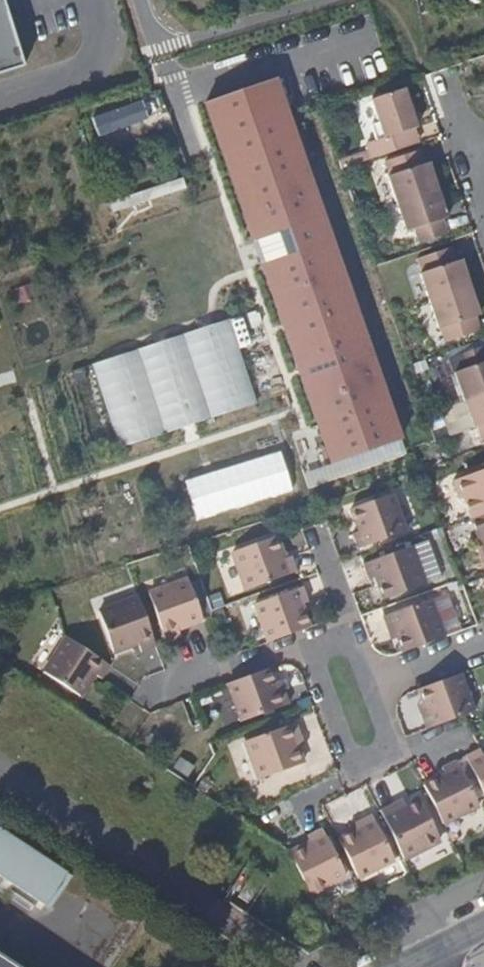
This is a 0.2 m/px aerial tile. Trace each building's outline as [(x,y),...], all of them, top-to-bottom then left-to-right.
[(22,66),(2,0),(0,0),(0,73),(22,66)] [(266,75),(196,98),(320,467),(390,444),(266,75)] [(380,139),(375,141),(380,157),(409,146),(405,133),(417,128),(404,90),(368,102),(376,127),(380,139)] [(143,99),(94,117),(102,138),(151,120),(143,99)] [(370,129),(375,141),(380,139),(376,127),(370,129)] [(419,149),(411,152),(417,167),(424,165),(419,149)] [(417,167),(411,152),(382,162),(388,178),(386,178),(406,231),(413,229),(418,242),(448,232),(443,217),(447,215),(429,163),(424,165),(417,167)] [(451,247),(443,250),(449,265),(456,262),(451,247)] [(449,265),(443,250),(415,260),(420,274),(417,275),(438,330),(440,329),(445,341),(474,330),(469,316),(476,314),(480,312),(462,260),(456,262),(449,265)] [(469,316),(474,330),(481,328),(476,314),(469,316)] [(223,322),(88,365),(113,445),(249,402),(223,322)] [(462,401),(483,392),(483,350),(483,346),(454,356),(458,369),(451,372),(462,401)] [(462,401),(471,428),(474,427),(480,442),(483,440),(483,392),(462,401)] [(434,439),(448,438),(446,415),(432,416),(434,439)] [(458,485),(464,502),(469,501),(483,546),(483,476),(458,485)] [(408,530),(396,493),(359,505),(366,524),(357,527),(363,545),(408,530)] [(246,589),(297,572),(292,556),(283,559),(275,537),(234,552),(246,589)] [(425,584),(414,547),(370,562),(376,580),(384,578),(390,596),(425,584)] [(202,623),(188,580),(150,593),(165,645),(180,641),(178,632),(202,623)] [(312,615),(305,594),(253,610),(265,648),(306,635),(301,618),(312,615)] [(155,649),(138,597),(99,610),(112,652),(136,644),(140,654),(155,649)] [(386,615),(391,633),(399,631),(401,636),(405,649),(442,637),(431,601),(386,615)] [(110,661),(67,634),(45,669),(81,692),(95,671),(101,674),(110,661)] [(293,708),(287,689),(279,691),(276,684),(272,671),(232,684),(244,723),(293,708)] [(432,717),(425,720),(429,734),(476,718),(464,680),(424,694),(430,711),(432,717)] [(279,691),(287,689),(284,682),(276,684),(279,691)] [(422,713),(425,720),(432,717),(430,711),(422,713)] [(299,769),(294,754),(291,746),(301,742),(296,728),(244,745),(257,782),(299,769)] [(291,746),(294,754),(304,751),(301,742),(291,746)] [(482,749),(467,756),(483,789),(483,752),(482,749)] [(443,824),(478,806),(457,762),(443,769),(446,774),(423,786),(443,824)] [(402,794),(394,798),(398,807),(406,802),(402,794)] [(398,807),(394,798),(380,806),(405,856),(441,838),(420,796),(406,802),(398,807)] [(360,824),(352,828),(338,836),(358,876),(393,857),(370,811),(356,817),(360,824)] [(349,821),(352,828),(360,824),(356,817),(349,821)] [(310,841),(289,852),(310,892),(346,874),(324,825),(307,834),(310,841)] [(75,875),(1,827),(0,829),(0,877),(52,910),(75,875)] [(253,904),(266,877),(255,871),(242,898),(253,904)]
